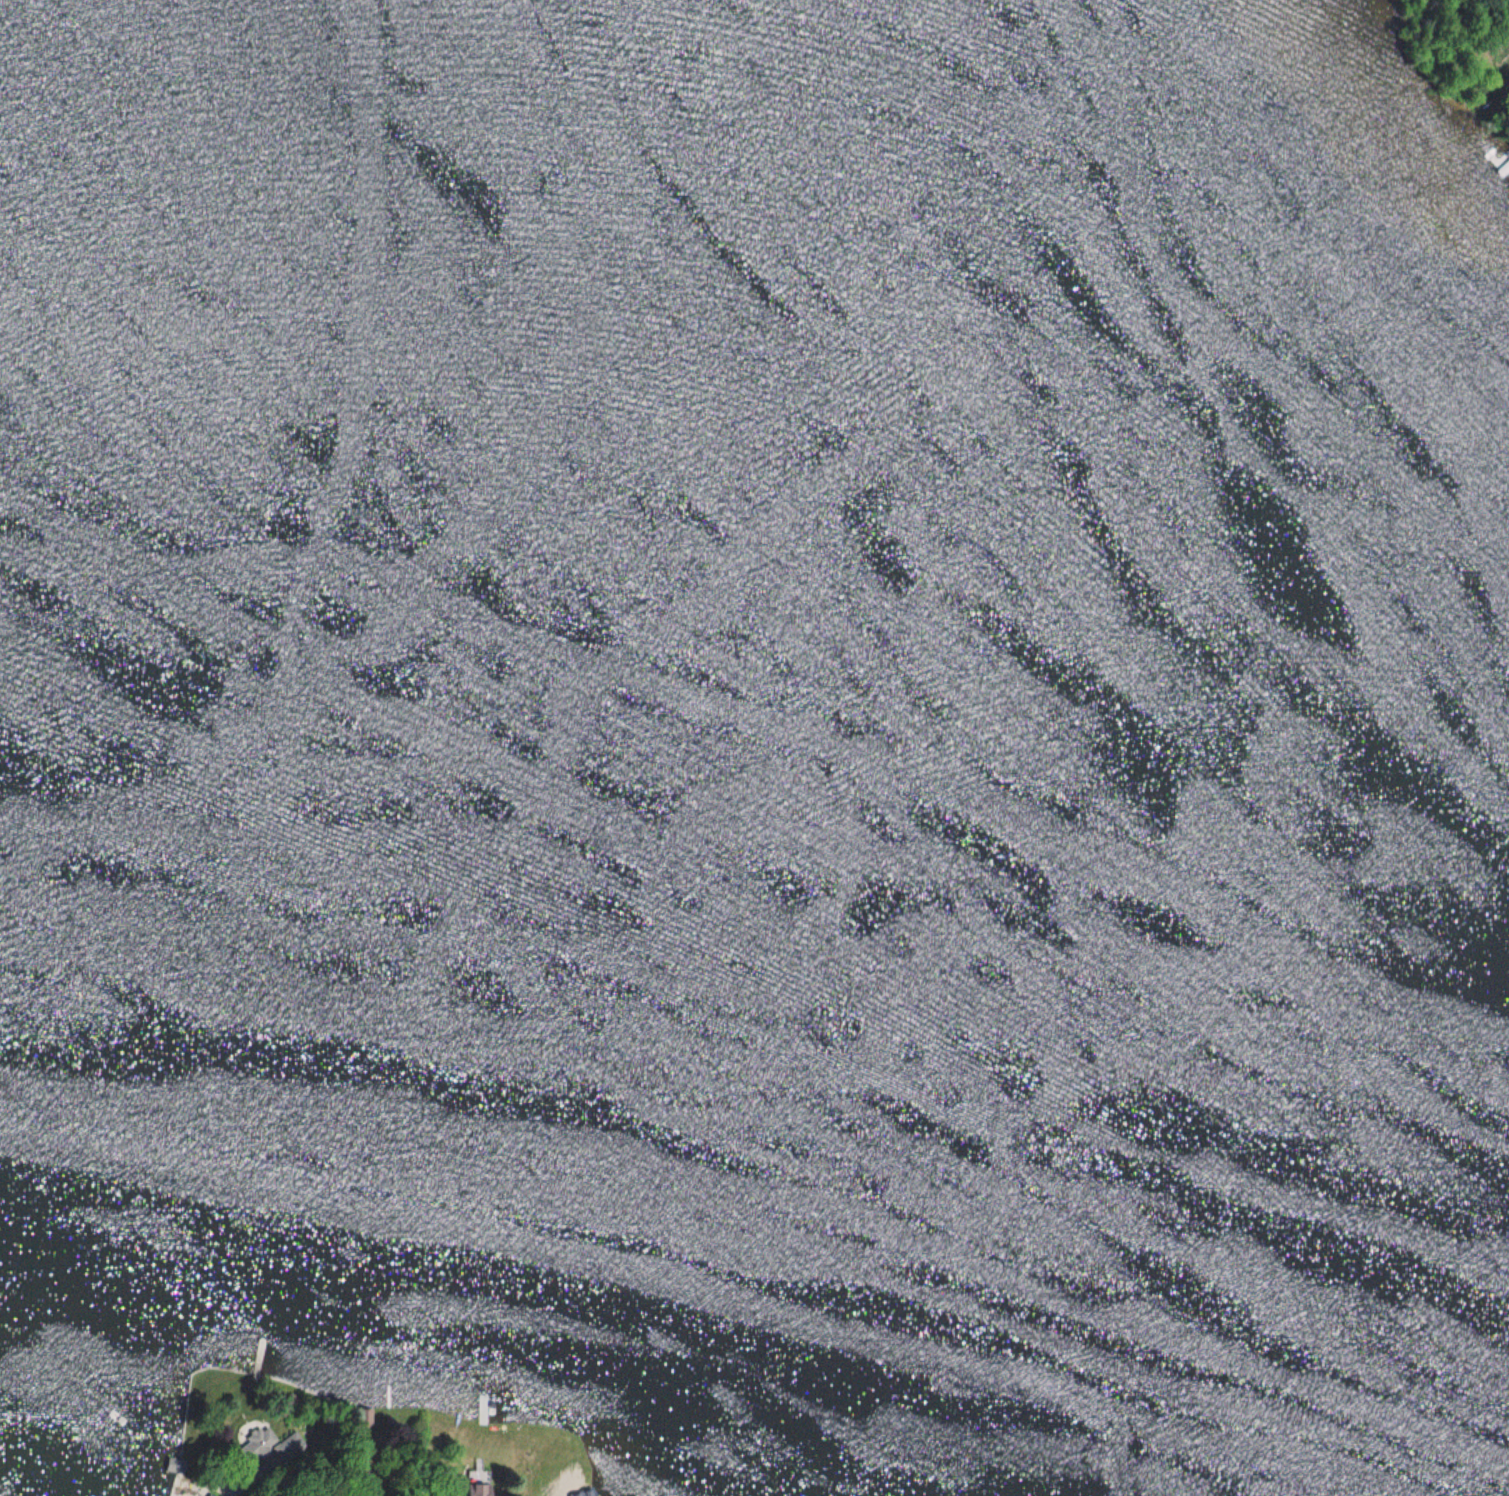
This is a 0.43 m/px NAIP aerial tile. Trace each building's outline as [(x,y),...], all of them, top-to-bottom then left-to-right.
[(279,1443),(264,1425),(235,1448),(250,1467),(267,1454),(278,1467),(305,1446),(293,1431),(279,1443)] [(486,1485),(467,1485),(467,1495),(502,1495),(502,1492),(486,1492),(486,1485)]
